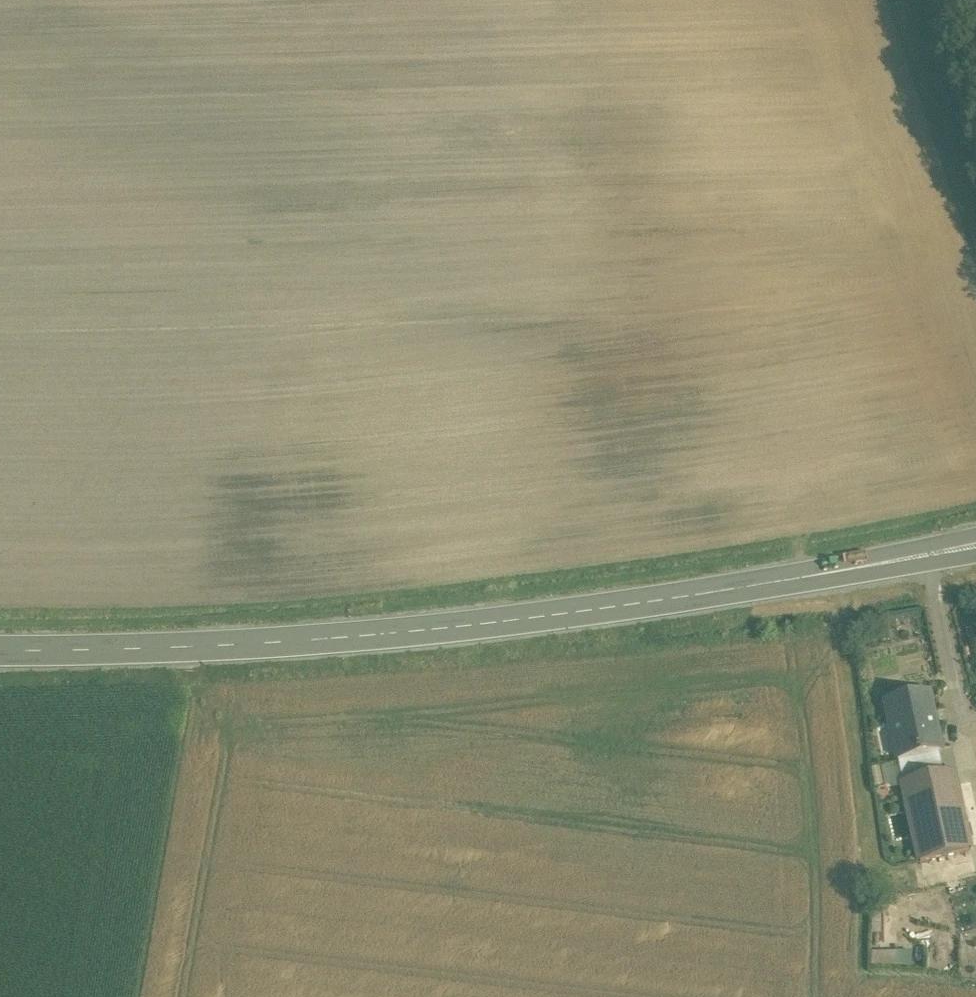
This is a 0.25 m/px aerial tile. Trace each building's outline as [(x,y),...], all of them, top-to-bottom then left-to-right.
[(929,695),(886,705),(898,759),(941,750),(929,695)] [(953,772),(903,783),(906,795),(956,785),(953,772)] [(956,785),(906,795),(920,863),(971,852),(956,785)] [(868,967),(909,965),(908,951),(867,953),(868,967)]
